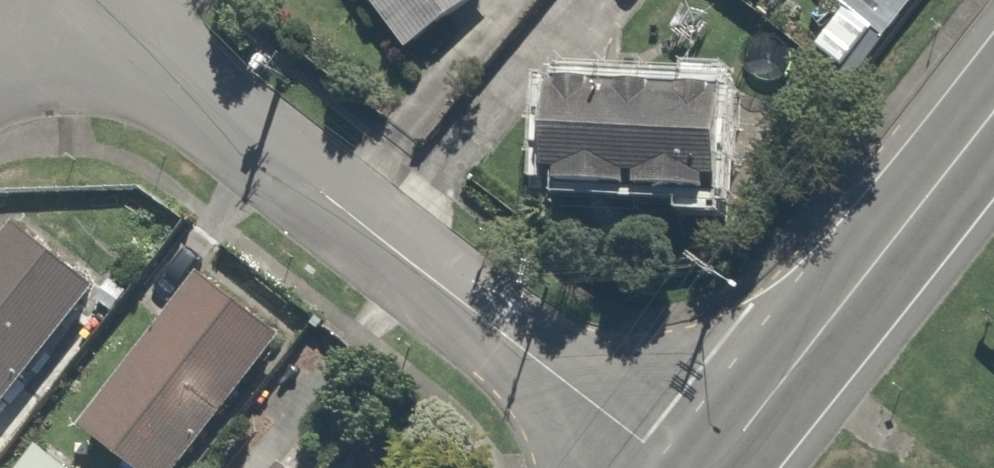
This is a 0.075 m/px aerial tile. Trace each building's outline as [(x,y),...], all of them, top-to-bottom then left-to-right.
[(403,43),(458,0),(370,0),(403,43)] [(732,77),(547,73),(545,184),(730,188),(732,77)] [(0,235),(0,397),(97,280),(17,214),(0,235)] [(288,325),(202,258),(75,422),(136,467),(178,467),(288,325)] [(34,432),(7,467),(82,467),(34,432)] [(277,456),(267,467),(292,467),(277,456)]
